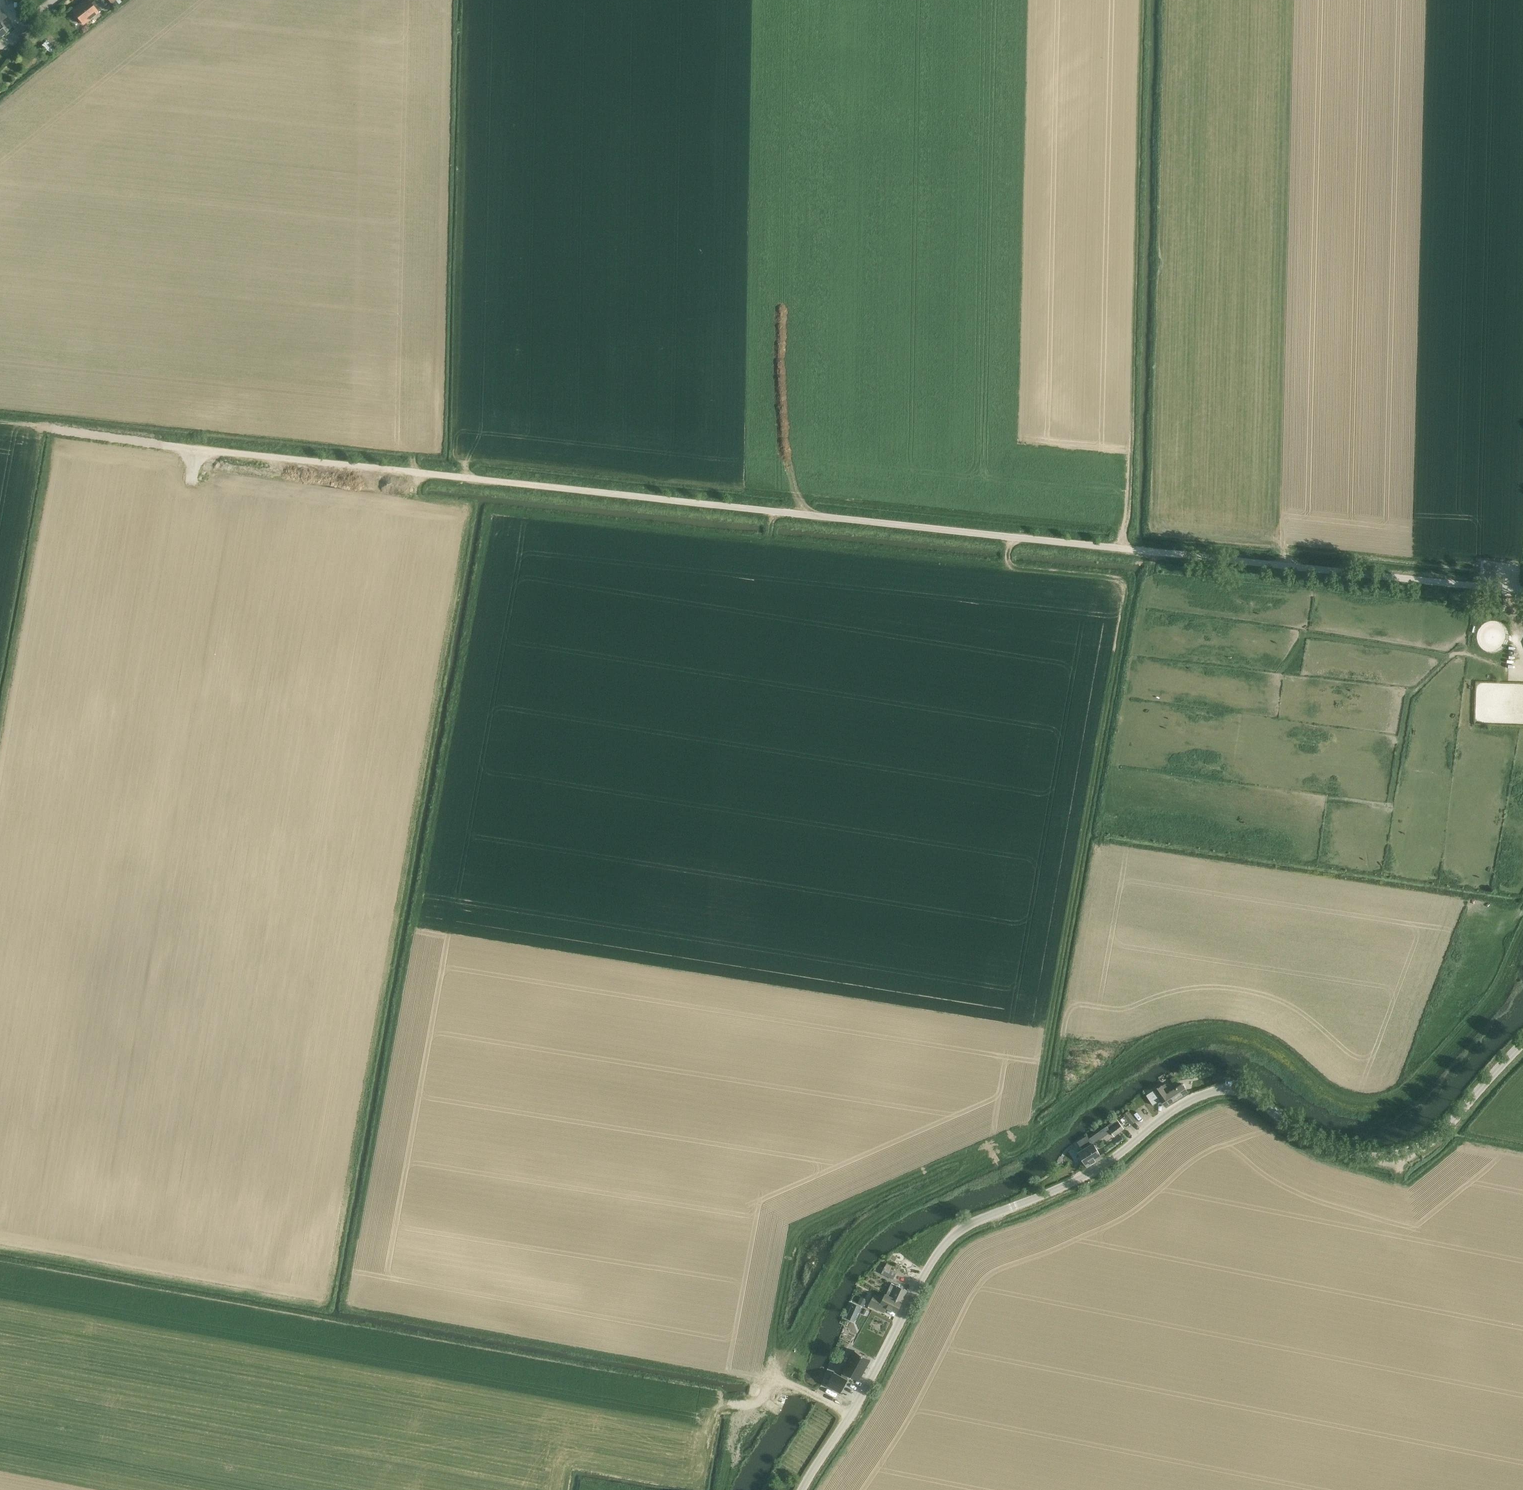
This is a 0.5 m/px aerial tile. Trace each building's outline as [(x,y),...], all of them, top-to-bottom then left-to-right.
[(73,10),(80,19),(78,20),(81,24),(84,24),(102,10),(95,2),(92,4),(89,0),(86,0),(73,10)] [(48,40),(42,45),(51,54),(57,49),(59,47),(55,42),(50,37),(48,40)] [(1213,1071),(1213,1080),(1223,1081),(1224,1071),(1213,1070),(1213,1071)] [(1150,1093),(1148,1089),(1148,1088),(1144,1091),(1153,1105),(1162,1100),(1166,1106),(1188,1092),(1182,1084),(1167,1094),(1162,1085),(1150,1093)] [(1128,1111),(1124,1115),(1132,1125),(1137,1121),(1128,1111)] [(1079,1154),(1082,1158),(1088,1167),(1102,1157),(1094,1144),(1111,1132),(1115,1136),(1124,1129),(1119,1122),(1116,1118),(1107,1126),(1090,1139),(1091,1140),(1086,1143),(1089,1147),(1079,1154)] [(881,1267),(878,1273),(881,1274),(882,1274),(893,1279),(896,1274),(881,1267)] [(886,1295),(902,1302),(907,1290),(898,1286),(893,1284),(891,1283),(887,1294),(886,1295)] [(870,1305),(872,1306),(881,1311),(884,1306),(897,1312),(902,1302),(886,1295),(884,1299),(874,1295),(870,1305)] [(861,1296),(858,1303),(861,1304),(864,1306),(866,1303),(867,1300),(861,1296)] [(853,1303),(846,1318),(855,1322),(861,1306),(853,1303)] [(834,1372),(827,1386),(841,1393),(848,1380),(847,1379),(849,1375),(860,1381),(871,1360),(855,1351),(843,1371),(844,1372),(842,1376),(834,1372)]
